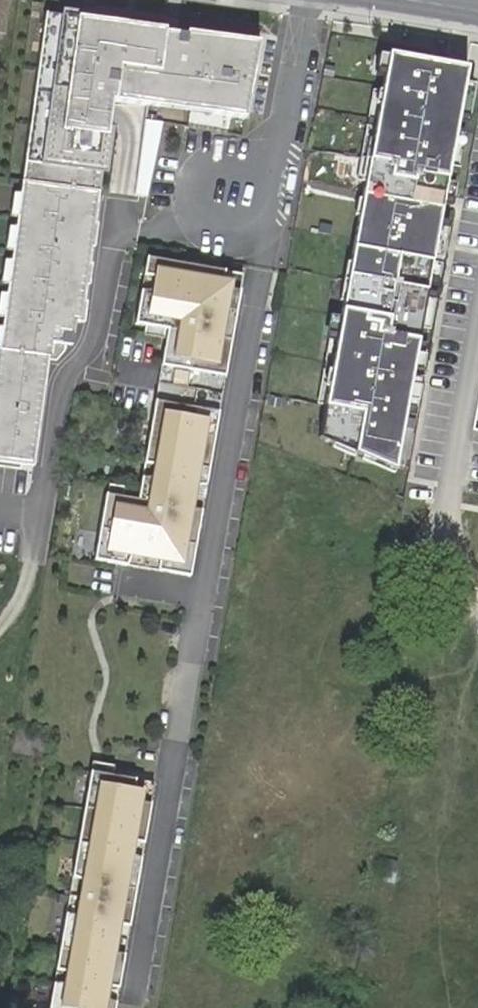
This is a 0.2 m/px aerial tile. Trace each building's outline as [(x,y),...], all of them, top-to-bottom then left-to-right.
[(49,10),(36,99),(43,100),(40,123),(33,122),(27,155),(35,156),(32,178),(25,177),(22,191),(19,213),(18,225),(15,246),(13,258),(10,279),(8,291),(5,313),(3,324),(0,346),(0,462),(31,467),(50,339),(60,341),(62,333),(71,334),(73,321),(76,300),(84,302),(84,301),(87,284),(87,283),(79,282),(82,263),(90,264),(92,246),(92,245),(86,244),(89,223),(96,224),(96,223),(103,173),(103,172),(97,171),(103,127),(110,128),(110,127),(114,99),(162,107),(163,100),(216,107),(214,114),(247,119),(261,41),(189,30),(189,34),(167,31),(147,27),(147,25),(128,22),(96,17),(97,12),(65,8),(64,12),(49,10)] [(97,12),(96,17),(128,22),(128,17),(97,12)] [(324,407),(318,439),(398,455),(469,68),(391,53),(389,64),(386,80),(383,94),(390,95),(388,109),(381,108),(370,163),(376,164),(372,185),(366,184),(363,201),(370,203),(367,219),(360,218),(351,265),(357,266),(350,305),(344,304),(341,319),(324,407)] [(377,78),(386,80),(389,64),(380,62),(377,78)] [(477,81),(467,79),(460,117),(470,119),(477,81)] [(381,108),(388,109),(390,95),(383,94),(375,92),(372,106),(381,108)] [(36,99),(33,122),(40,123),(43,100),(36,99)] [(163,100),(162,107),(214,114),(216,107),(163,100)] [(110,128),(103,127),(97,171),(103,172),(103,173),(108,173),(115,128),(110,127),(110,128)] [(457,137),(450,175),(459,176),(466,139),(457,137)] [(27,155),(25,177),(32,178),(35,156),(27,155)] [(362,161),(358,183),(366,184),(372,185),(376,164),(370,163),(362,161)] [(22,191),(15,190),(12,212),(19,213),(22,191)] [(359,201),(356,217),(360,218),(367,219),(370,203),(363,201),(359,201)] [(441,220),(434,257),(444,259),(451,222),(441,220)] [(98,223),(96,223),(96,224),(89,223),(86,244),(92,245),(92,246),(95,246),(98,223)] [(10,224),(7,245),(15,246),(18,225),(10,224)] [(13,258),(5,257),(2,278),(10,279),(13,258)] [(245,280),(156,262),(144,330),(168,330),(141,493),(110,493),(94,562),(192,577),(231,377),(245,280)] [(92,263),(90,263),(90,264),(82,263),(79,282),(87,283),(87,284),(89,285),(92,263)] [(351,265),(347,264),(339,303),(344,304),(350,305),(357,266),(351,265)] [(83,322),(87,301),(84,301),(84,302),(76,300),(73,321),(83,322)] [(341,319),(332,318),(316,405),(324,407),(341,319)] [(120,1004),(98,1001),(101,985),(94,984),(104,921),(132,926),(136,905),(121,903),(123,888),(116,887),(133,779),(91,773),(53,1007),(119,1007),(120,1004)] [(155,783),(133,779),(116,887),(123,888),(121,903),(136,905),(155,783)] [(120,1004),(132,926),(104,921),(94,984),(101,985),(98,1001),(120,1004)]
